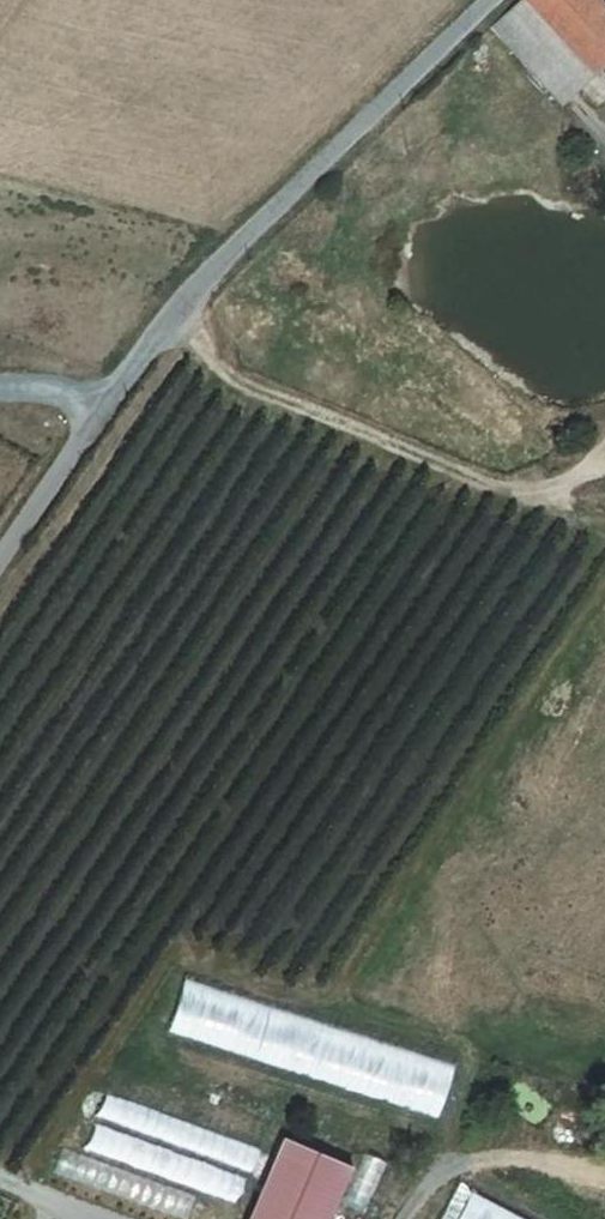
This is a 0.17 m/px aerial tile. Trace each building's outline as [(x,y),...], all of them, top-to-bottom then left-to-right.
[(520,4),(544,28),(578,0),(525,0),(520,4)] [(544,28),(594,76),(604,66),(604,13),(592,0),(578,0),(544,28)] [(544,28),(520,4),(484,38),(561,107),(594,76),(544,28)] [(186,979),(169,1031),(357,1089),(363,1069),(338,1061),(335,1073),(301,1062),(306,1045),(297,1042),(293,1055),(266,1047),(278,1008),(186,979)] [(251,1171),(259,1150),(205,1129),(196,1150),(251,1171)] [(286,1136),(252,1218),(331,1218),(354,1164),(286,1136)] [(195,1196),(62,1148),(54,1172),(182,1218),(186,1218),(195,1196)] [(239,1198),(244,1172),(174,1157),(169,1183),(239,1198)] [(466,1196),(455,1218),(517,1218),(466,1196)]
